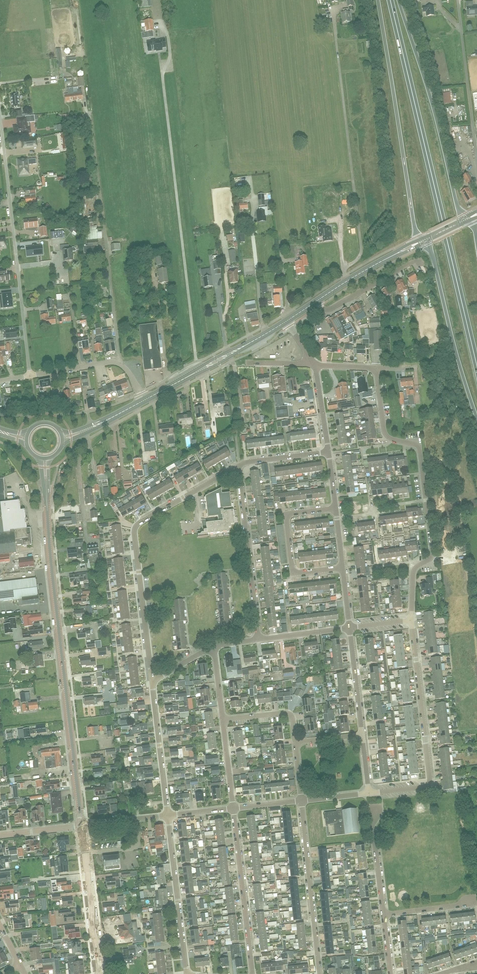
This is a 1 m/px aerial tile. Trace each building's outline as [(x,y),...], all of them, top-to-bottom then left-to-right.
[(427,16),(434,15),(433,6),(426,7),(422,7),(423,12),(427,12),(427,16)] [(343,22),(351,22),(350,12),(348,12),(348,9),(343,10),(343,12),(342,13),(343,22)] [(152,20),(145,20),(141,21),(141,27),(145,26),(145,27),(146,27),(147,31),(152,30),(153,30),(152,20)] [(160,40),(147,42),(148,51),(156,50),(156,51),(162,50),(162,48),(166,47),(164,38),(160,39),(160,40)] [(75,100),(74,93),(73,88),(67,88),(68,94),(65,95),(65,102),(75,101),(75,100)] [(75,100),(83,99),(82,93),(81,89),(77,90),(78,93),(74,93),(75,100)] [(12,108),(20,108),(18,94),(17,95),(17,94),(14,94),(14,95),(10,95),(12,108)] [(18,127),(17,126),(14,127),(15,135),(28,134),(26,118),(17,119),(18,125),(19,126),(18,127)] [(37,139),(22,140),(23,148),(38,147),(37,139)] [(27,159),(18,160),(20,175),(29,174),(27,163),(30,163),(30,164),(37,164),(36,159),(27,160),(27,159)] [(468,183),(472,181),(468,174),(463,176),(468,183)] [(467,201),(473,198),(471,194),(472,194),(468,188),(461,192),(467,201)] [(26,203),(36,202),(35,194),(30,194),(30,197),(25,197),(26,203)] [(236,201),(237,205),(237,209),(247,208),(247,204),(243,204),(243,200),(236,201)] [(258,222),(266,221),(265,211),(263,211),(263,208),(259,208),(259,211),(257,211),(258,222)] [(24,221),(25,228),(38,227),(37,219),(24,221)] [(87,241),(97,240),(96,227),(84,228),(85,239),(86,239),(87,241)] [(324,241),(333,240),(331,230),(323,231),(324,241)] [(96,249),(96,246),(97,246),(98,246),(98,245),(99,244),(98,242),(98,241),(97,240),(87,241),(87,246),(83,246),(84,253),(86,253),(90,253),(90,257),(99,256),(98,249),(97,249),(96,249)] [(27,256),(40,255),(39,246),(26,248),(27,256)] [(72,252),(76,251),(76,248),(71,249),(63,250),(64,261),(73,260),(72,252)] [(304,266),(308,266),(307,256),(301,257),(302,262),(296,262),(297,274),(305,273),(304,266)] [(160,283),(168,282),(166,268),(163,269),(162,265),(163,265),(162,257),(156,257),(157,265),(159,265),(159,269),(158,269),(160,283)] [(229,272),(230,283),(238,282),(237,275),(238,275),(237,270),(233,270),(233,272),(229,272)] [(9,280),(8,273),(0,274),(0,271),(0,282),(3,281),(9,280)] [(417,279),(418,279),(417,278),(414,273),(407,277),(411,284),(417,281),(417,279)] [(204,288),(206,287),(207,288),(209,288),(209,287),(213,286),(211,276),(203,278),(204,288)] [(407,289),(405,286),(402,280),(395,283),(397,287),(400,293),(407,289)] [(274,285),(274,287),(273,287),(274,293),(282,292),(281,287),(281,285),(274,285)] [(267,293),(267,291),(271,290),(270,286),(261,287),(261,291),(262,298),(264,298),(264,293),(267,293)] [(388,296),(392,293),(388,287),(382,291),(384,294),(383,295),(387,301),(390,299),(388,296)] [(11,294),(3,295),(2,295),(0,295),(0,298),(3,298),(3,305),(0,305),(0,306),(0,309),(4,308),(12,307),(13,307),(12,307),(12,306),(12,302),(12,301),(12,302),(12,300),(12,299),(11,294)] [(373,309),(380,305),(374,295),(368,299),(370,302),(369,302),(373,309)] [(417,296),(410,297),(411,308),(418,308),(417,296)] [(355,317),(364,312),(363,303),(362,303),(361,302),(351,308),(354,313),(353,314),(355,317)] [(382,310),(384,317),(392,315),(390,308),(382,310)] [(340,330),(345,338),(349,336),(351,335),(353,337),(358,336),(357,332),(353,323),(354,322),(348,310),(336,316),(342,328),(340,330)] [(62,322),(71,321),(70,314),(69,311),(64,312),(65,315),(59,316),(59,322),(62,322)] [(49,324),(55,323),(55,317),(48,318),(48,315),(47,312),(41,313),(41,316),(42,325),(49,324)] [(252,326),(259,325),(257,314),(250,316),(247,316),(247,319),(250,318),(252,326)] [(336,316),(329,320),(339,339),(341,340),(345,338),(340,330),(342,328),(336,316)] [(10,323),(4,324),(5,330),(7,330),(7,333),(17,331),(16,325),(10,326),(10,323)] [(162,369),(161,359),(157,324),(139,326),(144,371),(162,369)] [(383,350),(382,329),(369,330),(370,340),(374,340),(375,350),(383,350)] [(115,352),(113,341),(111,331),(103,332),(104,342),(106,353),(106,354),(107,353),(107,355),(110,354),(110,353),(111,352),(112,354),(115,353),(115,352)] [(317,347),(321,344),(319,340),(320,340),(318,335),(313,338),(317,347)] [(79,348),(82,347),(83,354),(90,353),(88,341),(87,341),(87,337),(77,339),(79,348)] [(324,348),(327,348),(327,351),(337,352),(338,346),(338,341),(333,341),(332,345),(328,345),(328,340),(323,340),(324,348)] [(369,349),(369,340),(363,340),(363,347),(357,347),(357,354),(366,354),(366,349),(369,349)] [(259,385),(270,383),(269,375),(258,376),(259,385)] [(280,376),(273,377),(275,388),(278,387),(279,393),(285,392),(284,378),(281,378),(280,376)] [(81,391),(81,388),(79,379),(71,380),(73,390),(75,389),(75,393),(81,391)] [(294,388),(296,387),(295,379),(288,380),(290,391),(294,390),(294,388)] [(40,381),(39,381),(39,382),(40,388),(39,388),(40,392),(43,391),(43,388),(51,386),(49,380),(50,380),(49,380),(45,381),(45,380),(45,381),(44,381),(43,381),(40,382),(40,381)] [(111,384),(107,385),(102,387),(105,395),(116,391),(118,397),(124,395),(122,390),(128,387),(125,380),(117,383),(117,381),(111,383),(111,384)] [(359,393),(362,393),(363,398),(373,397),(372,391),(368,392),(367,387),(366,388),(365,380),(358,381),(359,389),(358,389),(359,393)] [(348,397),(348,394),(346,383),(339,384),(340,394),(337,394),(338,400),(348,399),(348,397)] [(354,395),(354,397),(356,407),(361,406),(360,396),(359,394),(357,394),(356,389),(353,390),(354,395)] [(95,395),(93,395),(86,396),(89,409),(95,407),(94,400),(96,399),(95,395)] [(221,404),(225,404),(224,395),(212,396),(213,404),(221,403),(221,404)] [(293,415),(288,415),(287,406),(283,407),(282,395),(274,396),(277,419),(289,418),(289,417),(293,417),(293,415)] [(347,405),(337,406),(336,403),(328,404),(330,411),(348,408),(347,405)] [(204,423),(209,422),(208,414),(205,415),(204,407),(195,408),(197,419),(203,418),(204,423)] [(336,420),(344,419),(343,415),(349,414),(348,412),(343,413),(335,415),(336,420)] [(179,425),(192,424),(191,413),(185,414),(185,416),(178,417),(179,425)] [(344,419),(336,420),(337,426),(345,425),(344,421),(350,420),(349,418),(344,419)] [(306,420),(307,426),(307,432),(308,432),(309,440),(316,439),(315,431),(310,431),(309,426),(310,426),(310,419),(306,420)] [(160,435),(167,434),(173,433),(172,424),(168,424),(168,425),(159,426),(160,435)] [(350,424),(345,425),(337,426),(338,432),(346,431),(345,427),(354,426),(354,424),(350,424)] [(296,433),(297,441),(303,440),(302,432),(301,432),(297,433),(297,427),(294,428),(295,433),(296,433)] [(302,432),(303,440),(309,440),(308,432),(307,432),(304,432),(303,427),(300,427),(301,432),(302,432)] [(296,433),(295,433),(291,434),(291,428),(288,428),(289,434),(286,434),(287,442),(291,442),(297,441),(296,433)] [(265,439),(266,447),(272,446),(271,438),(270,438),(266,439),(265,433),(265,430),(263,430),(263,434),(264,439),(265,439)] [(346,431),(338,432),(339,438),(347,437),(346,433),(355,432),(355,430),(351,430),(346,431)] [(258,440),(259,448),(266,447),(265,439),(264,439),(260,440),(259,431),(256,432),(257,440),(258,440)] [(271,438),(272,446),(278,445),(277,437),(276,438),(272,438),(271,432),(269,433),(270,438),(271,438)] [(278,432),(276,432),(275,432),(276,438),(277,437),(278,445),(284,445),(283,437),(278,437),(278,432)] [(155,442),(150,443),(149,435),(143,436),(144,444),(144,447),(145,452),(156,450),(155,445),(155,442)] [(244,436),(241,436),(242,442),(245,441),(245,442),(246,442),(247,449),(253,449),(252,441),(251,441),(247,441),(247,435),(244,436)] [(252,441),(253,449),(259,448),(258,440),(257,440),(254,440),(253,435),(251,435),(251,441),(252,441)] [(347,437),(339,438),(340,446),(348,444),(347,439),(356,438),(356,436),(352,437),(352,436),(347,437)] [(219,450),(220,452),(224,459),(230,456),(226,448),(224,450),(223,448),(219,450)] [(220,452),(214,455),(219,463),(224,459),(220,452)] [(108,455),(109,462),(108,462),(109,470),(115,469),(114,461),(117,460),(116,454),(108,455)] [(342,457),(343,462),(351,461),(351,457),(356,457),(356,454),(350,455),(350,456),(342,457)] [(219,463),(214,455),(209,458),(213,466),(219,463)] [(213,466),(209,458),(208,459),(206,456),(204,457),(205,460),(203,462),(207,469),(213,466)] [(403,470),(402,466),(405,466),(405,465),(409,465),(408,459),(404,460),(404,456),(399,457),(400,466),(400,471),(403,470)] [(139,458),(135,458),(134,459),(134,460),(135,471),(136,471),(136,473),(137,472),(137,477),(143,476),(141,459),(140,459),(140,458),(139,458)] [(371,468),(374,468),(373,459),(368,459),(368,461),(365,462),(366,468),(365,468),(366,474),(370,473),(372,473),(371,468)] [(360,460),(351,461),(343,462),(344,468),(352,467),(351,464),(360,462),(360,460)] [(184,467),(182,464),(180,461),(174,464),(176,466),(176,468),(178,467),(179,469),(184,467)] [(190,464),(191,467),(192,467),(196,475),(202,471),(198,464),(195,465),(193,462),(190,464)] [(323,479),(322,471),(321,463),(314,464),(315,472),(319,472),(320,477),(318,477),(318,480),(323,479)] [(102,480),(102,482),(102,486),(108,485),(107,482),(107,474),(105,474),(104,466),(97,467),(98,475),(98,480),(102,480)] [(192,467),(191,467),(186,470),(190,478),(196,475),(192,467)] [(190,478),(186,470),(180,474),(184,481),(190,478)] [(358,473),(353,473),(345,474),(345,481),(358,479),(357,475),(359,475),(358,473)] [(184,481),(180,474),(174,477),(179,485),(184,481)] [(358,479),(345,481),(346,487),(354,486),(354,482),(359,481),(366,481),(365,478),(358,479)] [(168,491),(174,487),(169,480),(163,483),(168,491)] [(168,491),(163,483),(158,486),(162,494),(168,491)] [(359,492),(355,493),(355,489),(357,489),(357,490),(360,490),(360,485),(354,486),(346,487),(347,494),(348,494),(349,497),(360,496),(360,495),(367,494),(367,492),(359,493),(359,492)] [(162,494),(158,486),(152,490),(156,497),(162,494)] [(317,490),(314,490),(314,487),(310,488),(311,491),(312,500),(318,499),(317,490)] [(205,496),(208,518),(218,516),(218,522),(208,523),(208,520),(201,519),(202,523),(203,531),(204,531),(204,533),(202,533),(200,535),(198,535),(198,537),(208,536),(208,534),(229,532),(229,528),(231,528),(231,525),(234,524),(233,511),(223,512),(223,510),(222,510),(222,509),(232,508),(230,493),(222,494),(221,488),(211,494),(209,493),(208,493),(207,494),(207,495),(205,496)] [(93,497),(92,489),(85,490),(86,498),(86,504),(94,503),(93,497)] [(156,497),(152,490),(146,493),(150,501),(156,497)] [(282,494),(279,494),(279,492),(274,493),(275,502),(279,501),(279,503),(286,503),(285,492),(281,492),(282,494)] [(140,508),(146,504),(142,497),(136,500),(140,508)] [(140,508),(136,500),(130,503),(135,511),(140,508)] [(135,511),(130,503),(124,507),(129,514),(135,511)] [(0,510),(0,532),(4,532),(4,533),(10,532),(10,531),(26,529),(25,515),(24,507),(1,510),(0,510)] [(129,514),(124,507),(119,510),(123,518),(129,514)] [(419,516),(422,516),(421,508),(418,509),(418,508),(412,509),(413,517),(414,521),(416,520),(415,517),(419,517),(419,516)] [(72,525),(77,524),(75,514),(70,515),(71,518),(59,519),(60,526),(72,525)] [(327,533),(330,533),(328,520),(321,520),(322,529),(326,528),(327,533)] [(110,534),(113,534),(122,533),(121,525),(112,526),(113,531),(110,531),(110,534)] [(277,526),(281,564),(287,564),(283,525),(277,526)] [(0,532),(0,555),(17,553),(16,542),(17,542),(17,545),(21,544),(22,546),(32,545),(30,528),(26,529),(10,531),(10,532),(4,533),(4,532),(0,532)] [(114,541),(122,540),(122,533),(113,534),(114,538),(110,538),(111,541),(114,541)] [(360,544),(359,537),(352,538),(353,545),(360,544)] [(115,548),(123,547),(122,540),(114,541),(114,545),(111,545),(112,548),(115,548)] [(92,556),(92,554),(99,553),(98,545),(87,546),(88,555),(89,555),(90,556),(92,556)] [(115,554),(124,553),(123,547),(115,548),(115,552),(112,552),(112,555),(115,555),(115,554)] [(83,550),(82,550),(77,551),(68,551),(69,558),(77,557),(77,559),(84,558),(83,550)] [(4,555),(0,555),(0,562),(5,562),(10,561),(9,554),(4,555)] [(20,568),(34,566),(33,558),(19,560),(20,568)] [(112,567),(115,567),(123,566),(123,558),(114,559),(114,564),(111,565),(112,567)] [(115,571),(112,572),(109,572),(109,574),(112,574),(116,574),(124,573),(123,566),(115,567),(115,571)] [(271,568),(264,568),(265,575),(272,574),(271,570),(273,570),(275,570),(280,569),(280,566),(275,567),(271,567),(271,568)] [(88,580),(87,573),(78,574),(78,575),(70,576),(71,582),(74,582),(75,586),(80,585),(80,582),(85,581),(84,581),(88,580)] [(116,578),(113,579),(110,579),(110,581),(113,581),(116,581),(125,580),(124,573),(116,574),(116,578)] [(217,581),(228,580),(227,577),(226,577),(225,573),(217,574),(217,581)] [(28,605),(39,603),(38,597),(36,578),(35,578),(0,582),(0,602),(23,599),(23,605),(28,605)] [(430,589),(433,588),(432,578),(426,578),(427,584),(421,585),(423,596),(431,595),(430,589)] [(125,580),(116,581),(117,585),(114,586),(114,588),(117,588),(117,587),(126,586),(125,580)] [(228,580),(217,581),(218,588),(227,587),(227,583),(228,583),(228,580)] [(329,581),(329,590),(333,589),(334,594),(337,594),(335,580),(329,581)] [(227,587),(218,588),(219,595),(229,594),(229,591),(227,591),(227,587)] [(82,591),(83,595),(81,595),(81,596),(73,597),(74,603),(82,602),(82,599),(86,599),(86,595),(91,594),(90,590),(82,591)] [(116,600),(119,600),(127,599),(126,591),(118,592),(118,597),(115,597),(116,600)] [(229,594),(219,595),(220,602),(218,602),(218,603),(229,601),(229,598),(230,598),(229,594)] [(119,607),(128,606),(127,599),(119,600),(119,604),(116,604),(116,607),(119,607)] [(284,603),(283,599),(280,600),(280,604),(274,605),(273,601),(266,602),(267,608),(285,606),(284,603)] [(175,608),(185,607),(184,603),(183,603),(183,600),(174,600),(175,608)] [(229,601),(218,603),(219,610),(229,608),(229,605),(228,605),(227,602),(229,602),(229,601)] [(91,606),(86,607),(86,611),(83,611),(75,612),(75,613),(73,613),(74,616),(75,617),(75,619),(84,618),(84,614),(87,614),(87,615),(92,615),(91,606)] [(120,614),(129,613),(128,606),(119,607),(120,611),(117,611),(117,614),(120,614)] [(275,614),(274,610),(280,609),(280,610),(285,609),(285,606),(267,608),(268,615),(275,614)] [(185,607),(175,608),(175,615),(184,614),(184,610),(185,610),(185,607)] [(311,623),(318,622),(317,614),(313,615),(312,612),(313,612),(312,607),(309,608),(311,623)] [(229,608),(219,610),(220,617),(229,615),(228,612),(229,612),(229,608)] [(423,611),(423,613),(424,617),(422,617),(422,620),(434,619),(433,612),(435,612),(435,610),(423,611)] [(121,620),(130,619),(129,613),(120,614),(121,618),(118,618),(118,621),(121,621),(121,620)] [(34,621),(41,620),(40,614),(31,615),(23,616),(25,627),(32,626),(32,623),(34,622),(34,621)] [(184,614),(175,615),(176,622),(175,622),(186,621),(186,617),(185,617),(184,614)] [(229,615),(220,617),(221,624),(231,622),(230,619),(229,619),(229,615)] [(8,619),(8,624),(4,625),(6,634),(12,633),(12,630),(16,629),(16,625),(15,618),(8,619)] [(186,621),(175,622),(174,622),(175,629),(185,628),(185,624),(184,624),(183,621),(186,621)] [(231,622),(221,624),(221,631),(230,630),(230,626),(231,626),(231,622)] [(120,633),(123,633),(131,632),(130,624),(122,625),(123,630),(119,630),(120,633)] [(434,626),(425,627),(426,630),(423,631),(424,634),(435,632),(434,626)] [(185,628),(175,629),(176,636),(185,635),(184,631),(186,631),(185,628)] [(77,638),(86,637),(86,634),(91,634),(90,629),(84,630),(85,631),(77,632),(77,638)] [(124,640),(132,638),(131,632),(123,633),(123,637),(120,637),(120,640),(124,640)] [(124,647),(133,646),(132,638),(124,640),(124,644),(121,644),(121,647),(124,647)] [(436,639),(427,640),(427,644),(425,644),(425,647),(437,646),(436,639)] [(29,650),(44,648),(43,641),(28,643),(29,650)] [(187,642),(177,643),(177,650),(186,649),(186,645),(187,645),(187,642)] [(312,654),(318,653),(319,655),(322,654),(321,648),(321,644),(317,645),(317,642),(310,643),(312,653),(312,654)] [(301,647),(302,651),(302,657),(306,656),(305,652),(308,651),(308,653),(312,653),(310,643),(304,644),(304,647),(301,647)] [(285,652),(290,652),(291,661),(296,660),(295,651),(294,644),(284,645),(285,652)] [(125,653),(134,652),(133,646),(124,647),(125,651),(122,651),(122,654),(125,654),(125,653)] [(428,654),(438,653),(437,646),(425,647),(426,650),(428,650),(428,654)] [(107,655),(106,648),(98,649),(98,656),(107,655)] [(249,662),(256,661),(255,654),(250,655),(250,654),(247,655),(243,656),(245,663),(245,664),(250,663),(249,662)] [(36,667),(43,666),(42,655),(34,656),(36,667)] [(86,666),(95,665),(95,659),(90,660),(90,656),(86,656),(86,657),(80,658),(81,666),(86,665),(86,666)] [(239,670),(238,663),(237,663),(237,661),(235,661),(234,656),(227,656),(228,659),(226,660),(226,663),(228,663),(228,667),(233,666),(233,670),(239,670)] [(129,666),(137,665),(136,657),(128,658),(128,663),(125,663),(126,666),(129,666)] [(429,665),(441,664),(440,657),(431,658),(431,662),(429,662),(429,665)] [(198,665),(199,671),(199,672),(195,672),(195,676),(200,676),(208,676),(206,664),(198,665)] [(129,673),(138,672),(137,665),(129,666),(129,670),(126,670),(126,673),(129,673)] [(293,676),(292,670),(283,671),(284,680),(289,679),(293,679),(293,676)] [(442,671),(432,672),(433,676),(431,676),(431,679),(443,677),(442,671)] [(130,680),(139,678),(138,672),(129,673),(130,677),(127,677),(127,680),(130,680)] [(91,681),(95,681),(95,676),(90,676),(91,679),(83,679),(83,686),(92,685),(91,681)] [(131,686),(140,685),(139,678),(130,680),(131,684),(128,684),(128,687),(132,687),(131,686)] [(239,683),(241,683),(241,679),(235,680),(235,683),(229,684),(229,691),(237,690),(237,689),(240,689),(240,685),(239,685),(239,683)] [(294,695),(298,696),(303,685),(302,683),(296,684),(295,688),(297,689),(294,695)] [(259,704),(265,703),(264,695),(263,696),(260,696),(260,692),(257,692),(257,686),(256,684),(253,685),(253,686),(254,694),(257,693),(258,699),(258,704),(259,704)] [(444,684),(434,685),(434,689),(432,690),(433,692),(444,691),(444,684)] [(303,685),(298,696),(301,698),(304,692),(307,687),(303,685)] [(201,696),(210,695),(209,689),(205,690),(204,687),(195,688),(196,694),(200,693),(201,696)] [(267,695),(264,695),(265,703),(271,703),(271,698),(274,698),(273,690),(273,688),(267,688),(267,691),(267,695)] [(283,693),(284,701),(290,700),(290,696),(293,696),(292,688),(286,689),(287,693),(283,693)] [(276,690),(273,690),(274,698),(277,698),(277,702),(284,701),(283,693),(282,690),(279,691),(276,691),(276,690)] [(178,695),(175,695),(175,694),(164,696),(164,702),(176,700),(178,700),(178,697),(187,696),(186,691),(177,692),(178,695)] [(444,691),(433,692),(433,696),(435,695),(436,699),(445,698),(444,691)] [(29,710),(38,709),(37,703),(29,704),(29,702),(27,702),(25,693),(20,694),(21,703),(23,703),(23,705),(22,705),(23,712),(29,711),(29,710)] [(210,695),(201,696),(201,700),(196,700),(197,706),(206,705),(206,702),(211,701),(210,695)] [(315,705),(311,705),(311,702),(315,701),(314,695),(307,696),(307,699),(303,700),(303,706),(315,705)] [(102,696),(97,697),(83,699),(84,704),(85,705),(86,706),(94,705),(94,701),(97,701),(102,701),(102,696)] [(241,698),(241,701),(239,701),(231,702),(232,709),(239,708),(239,705),(243,704),(242,701),(248,701),(247,698),(241,698)] [(13,707),(17,707),(17,714),(21,713),(20,706),(20,700),(15,701),(12,702),(12,707),(13,706),(13,707)] [(435,710),(447,709),(446,702),(436,703),(437,707),(434,708),(435,710)] [(179,714),(189,713),(188,710),(188,707),(179,708),(178,705),(165,707),(166,713),(179,711),(179,714)] [(315,705),(303,706),(304,713),(308,712),(309,715),(316,715),(315,705)] [(205,721),(213,720),(212,712),(207,713),(206,710),(201,711),(201,714),(204,713),(205,721)] [(132,721),(139,720),(146,719),(146,713),(138,714),(138,712),(131,713),(130,715),(131,719),(132,721)] [(189,713),(179,714),(180,718),(187,717),(187,721),(190,721),(189,713)] [(316,715),(309,715),(309,719),(305,719),(305,726),(317,724),(316,715)] [(447,716),(438,717),(438,721),(436,721),(437,724),(448,723),(447,716)] [(206,728),(203,729),(203,727),(198,727),(199,732),(203,732),(209,731),(208,728),(214,727),(213,720),(205,721),(206,728)] [(131,735),(134,735),(141,734),(141,731),(148,730),(147,724),(140,725),(136,725),(136,727),(132,727),(133,731),(131,731),(131,735)] [(315,734),(318,734),(318,728),(317,724),(305,726),(306,732),(310,732),(311,735),(312,734),(312,737),(315,737),(315,734)] [(21,739),(25,738),(30,737),(30,734),(46,732),(45,726),(36,727),(37,729),(29,730),(29,728),(20,730),(21,739)] [(98,726),(96,727),(88,728),(89,736),(99,735),(98,726)] [(181,731),(181,730),(181,726),(176,727),(176,728),(168,729),(168,735),(177,734),(176,732),(181,731)] [(235,740),(243,739),(242,731),(245,731),(245,728),(239,728),(240,731),(234,732),(235,740)] [(449,730),(439,731),(440,735),(438,735),(438,738),(450,737),(449,730)] [(203,732),(204,735),(207,734),(208,742),(215,741),(215,733),(209,734),(209,731),(203,732)] [(142,743),(141,742),(149,741),(148,735),(141,736),(139,736),(139,739),(136,739),(137,744),(142,743)] [(450,737),(438,738),(439,741),(441,741),(441,745),(451,744),(450,737)] [(243,739),(235,740),(236,747),(241,746),(242,749),(247,749),(247,746),(243,746),(243,739)] [(387,745),(387,742),(378,743),(379,749),(387,748),(389,748),(389,751),(394,750),(397,750),(395,740),(393,741),(393,747),(390,748),(390,745),(387,745)] [(215,741),(208,742),(209,749),(206,750),(206,753),(211,752),(211,749),(216,749),(215,741)] [(149,746),(138,747),(137,747),(137,753),(132,753),(133,757),(143,755),(143,753),(150,752),(149,746)] [(39,755),(41,755),(41,757),(45,756),(45,757),(55,756),(55,759),(51,760),(51,761),(45,761),(46,770),(56,768),(56,767),(61,767),(60,756),(59,748),(45,750),(41,751),(38,751),(39,755)] [(247,749),(242,749),(242,752),(237,753),(238,760),(245,759),(244,752),(247,752),(254,751),(256,751),(255,748),(253,748),(247,749)] [(438,756),(450,755),(449,748),(439,749),(440,753),(438,753),(438,756)] [(112,758),(117,758),(116,754),(116,749),(105,750),(106,756),(112,755),(112,758)] [(182,755),(182,752),(182,749),(170,750),(171,756),(178,756),(178,758),(183,757),(182,755)] [(92,763),(98,762),(99,766),(106,765),(105,759),(103,759),(103,756),(100,756),(100,755),(91,757),(92,763)] [(145,766),(144,763),(152,762),(151,757),(140,758),(139,758),(140,766),(145,766)] [(245,759),(238,760),(239,768),(244,767),(244,770),(250,770),(249,767),(246,767),(245,759)] [(451,762),(441,763),(441,767),(439,767),(440,770),(451,768),(451,762)] [(145,778),(153,777),(152,770),(146,771),(146,767),(137,768),(138,774),(140,773),(141,775),(145,775),(145,778)] [(102,773),(106,772),(106,769),(102,770),(102,769),(93,770),(94,777),(102,776),(102,773)] [(452,775),(443,776),(443,780),(441,781),(441,783),(453,782),(452,775)] [(32,786),(36,786),(37,788),(42,787),(41,780),(36,781),(31,781),(32,786)] [(52,789),(60,788),(59,781),(46,783),(47,790),(52,790),(52,789)] [(141,788),(143,788),(144,794),(147,793),(147,794),(153,793),(152,784),(146,785),(146,782),(137,783),(134,783),(135,786),(137,785),(138,789),(141,789),(141,788)] [(444,786),(444,790),(441,791),(441,793),(447,792),(446,790),(454,789),(453,782),(441,783),(442,787),(444,786)] [(112,784),(106,785),(107,788),(104,788),(95,789),(94,789),(94,790),(94,794),(95,795),(96,795),(105,794),(104,792),(107,791),(107,789),(113,788),(113,787),(114,787),(114,784),(112,784)] [(197,802),(203,801),(202,792),(202,793),(202,789),(195,789),(196,793),(197,802)] [(213,800),(215,799),(220,799),(219,789),(212,789),(213,800)] [(183,803),(182,795),(182,792),(175,793),(176,795),(175,795),(175,796),(174,796),(174,797),(174,800),(175,800),(176,800),(176,804),(183,803)] [(61,799),(60,794),(60,793),(57,794),(49,795),(50,800),(51,800),(53,812),(54,813),(60,812),(62,812),(63,812),(62,810),(61,799)] [(102,804),(103,807),(98,807),(98,814),(107,813),(106,811),(109,810),(109,806),(106,807),(106,803),(102,804)] [(44,817),(43,812),(43,806),(36,806),(37,811),(32,812),(34,822),(41,821),(40,818),(44,817)] [(326,825),(334,824),(335,835),(344,834),(360,833),(357,808),(342,810),(342,809),(336,810),(336,812),(324,813),(326,825)] [(19,810),(19,814),(15,814),(16,824),(23,823),(23,820),(26,820),(25,816),(25,810),(19,810)] [(8,811),(0,811),(0,826),(6,825),(5,818),(8,818),(8,811)] [(283,817),(274,818),(270,819),(270,822),(290,819),(290,812),(282,812),(283,817)] [(270,825),(274,824),(283,823),(284,828),(291,827),(290,819),(270,822),(270,825)] [(186,831),(186,827),(187,826),(187,823),(185,824),(185,823),(178,824),(179,831),(186,831)] [(161,839),(161,841),(165,841),(164,835),(165,835),(163,825),(159,825),(155,826),(156,830),(155,830),(155,833),(153,834),(154,836),(155,836),(155,837),(155,839),(161,839)] [(223,832),(223,825),(216,826),(216,830),(213,830),(213,831),(204,832),(204,834),(223,832)] [(256,834),(256,831),(259,831),(259,830),(268,829),(267,827),(258,828),(256,828),(249,829),(249,835),(256,834)] [(272,837),(275,836),(292,834),(291,827),(284,828),(284,832),(275,833),(271,834),(272,837)] [(209,836),(212,835),(212,836),(217,836),(217,838),(224,838),(223,832),(204,834),(202,835),(203,838),(203,840),(203,843),(205,842),(205,840),(206,840),(206,838),(209,838),(209,836)] [(293,842),(292,834),(275,836),(275,837),(276,839),(281,839),(281,840),(285,839),(285,843),(293,842)] [(68,837),(57,838),(58,846),(59,846),(60,852),(66,851),(66,847),(65,847),(65,845),(69,844),(68,837)] [(187,840),(188,842),(180,842),(181,849),(188,848),(188,843),(192,842),(193,846),(197,845),(196,839),(192,840),(191,839),(187,840)] [(33,841),(26,842),(27,852),(34,851),(34,850),(40,849),(39,842),(33,843),(33,841)] [(289,854),(296,853),(295,845),(288,846),(289,854)] [(281,846),(275,847),(273,847),(273,849),(274,853),(274,855),(279,855),(285,854),(285,851),(279,852),(278,852),(278,848),(281,848),(281,846)] [(296,853),(289,854),(289,861),(297,861),(296,853)] [(104,857),(105,866),(105,870),(120,869),(120,865),(119,855),(104,857)] [(271,857),(271,855),(252,857),(252,863),(259,862),(259,858),(262,858),(271,857)] [(327,863),(327,859),(331,859),(336,858),(336,855),(319,857),(320,863),(327,863)] [(5,868),(4,862),(11,861),(11,856),(0,857),(0,869),(5,868)] [(54,860),(50,860),(51,867),(55,867),(55,866),(58,866),(59,873),(68,872),(67,862),(55,864),(55,862),(54,860)] [(297,861),(289,861),(290,869),(298,868),(297,861)] [(157,877),(164,876),(163,868),(158,869),(158,866),(152,867),(153,870),(156,869),(157,877)] [(298,868),(290,869),(291,877),(298,876),(298,868)] [(338,871),(337,868),(332,869),(328,870),(328,869),(321,870),(321,877),(329,876),(328,873),(338,871)] [(0,876),(0,883),(7,882),(7,878),(11,878),(10,871),(3,872),(3,876),(0,876)] [(359,880),(367,879),(366,873),(358,874),(355,874),(356,877),(351,878),(352,881),(359,880)] [(120,879),(119,879),(118,874),(112,875),(113,879),(106,879),(107,886),(115,886),(115,888),(121,887),(120,879)] [(148,888),(151,888),(160,887),(160,884),(165,884),(164,876),(157,877),(158,884),(154,885),(138,887),(139,890),(148,888)] [(63,891),(63,890),(71,889),(71,882),(64,883),(64,880),(51,881),(52,892),(63,891)] [(329,883),(322,883),(323,890),(330,890),(330,886),(334,886),(334,885),(339,885),(339,884),(342,884),(342,882),(339,882),(333,882),(329,883)] [(14,893),(13,886),(6,887),(0,888),(0,891),(0,899),(9,898),(10,901),(16,900),(15,894),(14,893)] [(158,890),(159,898),(167,897),(166,889),(161,890),(160,887),(151,888),(150,889),(150,891),(155,891),(158,890)] [(328,900),(338,899),(337,896),(328,897),(327,893),(320,894),(321,901),(328,900)] [(125,906),(124,899),(124,896),(118,897),(119,904),(115,904),(114,903),(103,904),(104,912),(120,910),(119,906),(125,906)] [(168,905),(167,897),(159,898),(160,905),(157,906),(157,909),(163,908),(162,905),(168,905)] [(66,906),(73,905),(72,898),(66,898),(62,898),(63,907),(66,906)] [(12,905),(6,906),(7,913),(16,911),(16,908),(19,907),(18,901),(12,902),(12,905)] [(293,911),(289,911),(280,912),(280,915),(289,914),(289,915),(293,914),(300,913),(300,906),(292,907),(293,911)] [(66,911),(59,911),(59,917),(64,916),(65,922),(75,921),(74,914),(71,914),(71,910),(66,911)] [(162,921),(162,917),(161,913),(153,914),(153,919),(150,920),(150,922),(154,922),(162,921)] [(29,914),(24,915),(18,915),(18,921),(14,921),(15,929),(30,927),(29,919),(29,914)] [(281,916),(281,917),(281,920),(281,923),(288,922),(287,919),(283,919),(283,917),(284,917),(284,918),(290,917),(289,915),(289,914),(280,915),(280,916),(281,916)] [(330,917),(329,914),(323,915),(323,922),(330,921),(333,921),(332,917),(330,917)] [(136,931),(138,931),(137,922),(132,923),(131,922),(129,922),(129,920),(126,920),(127,923),(124,923),(125,927),(119,927),(119,930),(118,930),(118,934),(119,934),(120,936),(125,936),(125,939),(133,938),(133,937),(136,937),(136,931)] [(414,920),(414,924),(406,925),(406,921),(399,922),(399,929),(414,927),(414,926),(415,926),(418,926),(417,920),(414,920)] [(155,929),(163,928),(162,921),(154,922),(154,926),(151,927),(151,929),(155,929)] [(69,934),(70,938),(80,937),(79,929),(73,930),(72,927),(65,928),(66,934),(69,934)] [(414,930),(414,927),(399,929),(400,935),(408,934),(407,930),(414,930)] [(152,934),(152,936),(164,935),(163,928),(155,929),(155,933),(152,934)] [(33,943),(33,936),(37,936),(37,930),(26,932),(26,934),(26,935),(22,936),(23,944),(29,943),(30,944),(33,943)] [(164,935),(152,936),(153,939),(156,939),(156,940),(153,941),(153,943),(156,943),(156,942),(165,941),(164,935)] [(342,939),(325,940),(326,948),(333,947),(333,944),(336,944),(336,943),(340,942),(340,939),(342,939)] [(425,941),(425,942),(422,942),(423,948),(426,948),(426,944),(430,943),(430,939),(425,939),(426,941),(425,941)] [(133,956),(136,956),(135,948),(135,945),(128,946),(129,949),(123,950),(124,957),(123,957),(124,964),(133,963),(133,956)] [(230,946),(231,952),(232,960),(235,960),(236,968),(243,967),(242,959),(238,959),(237,954),(240,954),(239,945),(230,946)] [(473,954),(471,946),(465,948),(468,956),(473,954)] [(468,956),(465,948),(459,950),(462,958),(468,956)] [(156,953),(155,953),(155,950),(148,950),(148,954),(152,954),(152,959),(153,959),(153,961),(156,961),(165,960),(164,952),(156,953)] [(462,958),(459,950),(454,952),(456,960),(462,958)] [(277,971),(283,970),(282,960),(285,959),(284,951),(281,951),(281,953),(281,954),(281,958),(279,959),(279,960),(275,960),(277,971)] [(284,951),(285,959),(288,959),(287,954),(289,954),(293,954),(293,952),(289,952),(284,951)] [(446,963),(452,961),(449,953),(443,955),(446,963)] [(42,960),(43,964),(55,962),(54,954),(51,954),(51,959),(42,960)] [(221,967),(229,966),(228,958),(227,954),(224,955),(224,959),(220,959),(221,967)] [(403,955),(403,962),(411,961),(414,961),(413,957),(418,956),(417,954),(403,955)] [(443,955),(437,957),(440,965),(446,963),(443,955)] [(337,963),(336,957),(333,957),(333,964),(331,964),(331,969),(328,969),(329,973),(335,973),(335,969),(337,969),(337,963)] [(440,965),(437,957),(432,959),(434,967),(440,965)] [(84,968),(83,961),(75,962),(74,958),(68,959),(69,969),(84,968)] [(432,959),(431,958),(429,958),(430,960),(426,961),(429,969),(434,967),(432,959)] [(157,968),(166,967),(165,960),(156,961),(157,965),(154,966),(154,968),(157,968)] [(46,966),(46,969),(39,970),(40,973),(56,973),(55,962),(48,963),(48,966),(46,966)] [(262,968),(263,968),(263,973),(270,972),(269,964),(269,962),(262,962),(262,965),(261,965),(262,968)] [(351,969),(350,964),(345,965),(346,968),(342,968),(343,973),(350,973),(351,973),(351,969)] [(354,967),(354,965),(351,965),(351,967),(351,968),(351,973),(355,973),(362,973),(362,971),(358,972),(357,967),(354,967)]
